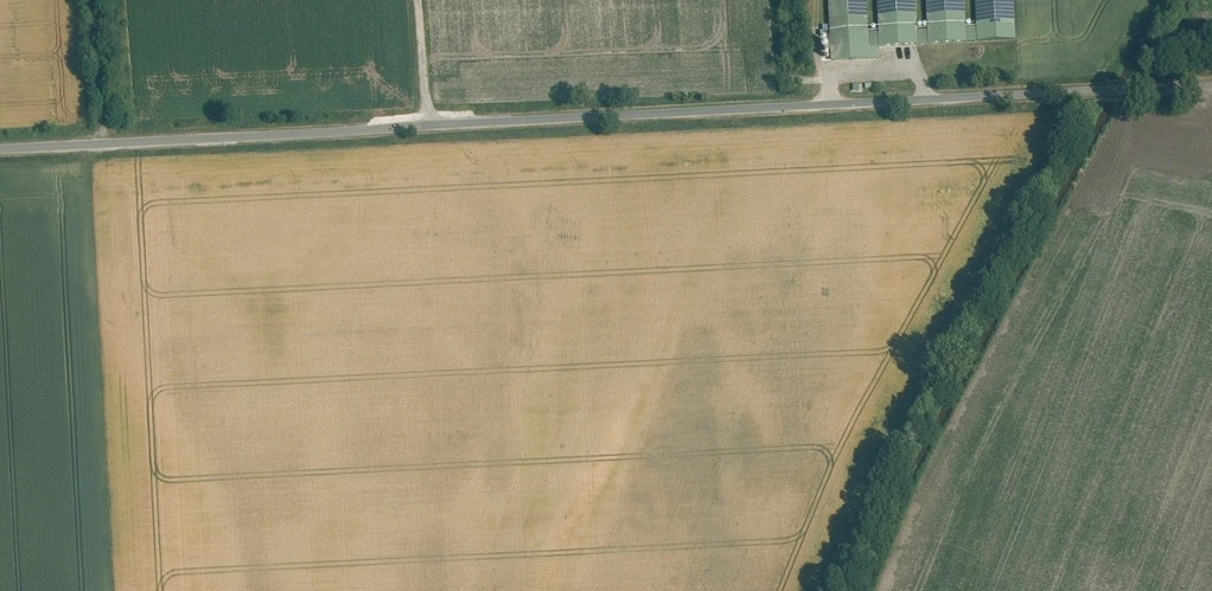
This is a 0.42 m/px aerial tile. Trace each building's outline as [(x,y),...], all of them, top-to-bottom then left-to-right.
[(867,0),(829,0),(832,62),(879,59),(879,48),(870,48),(869,32),(867,0)] [(918,46),(917,29),(916,0),(878,0),(880,31),(881,48),(918,46)] [(965,0),(927,0),(928,29),(929,45),(967,43),(966,27),(965,0)] [(978,43),(1016,41),(1014,0),(976,0),(977,27),(978,43)] [(977,27),(966,27),(967,43),(978,43),(977,27)] [(928,29),(917,29),(918,46),(929,45),(928,29)] [(880,31),(869,32),(870,48),(879,48),(881,48),(880,31)]
